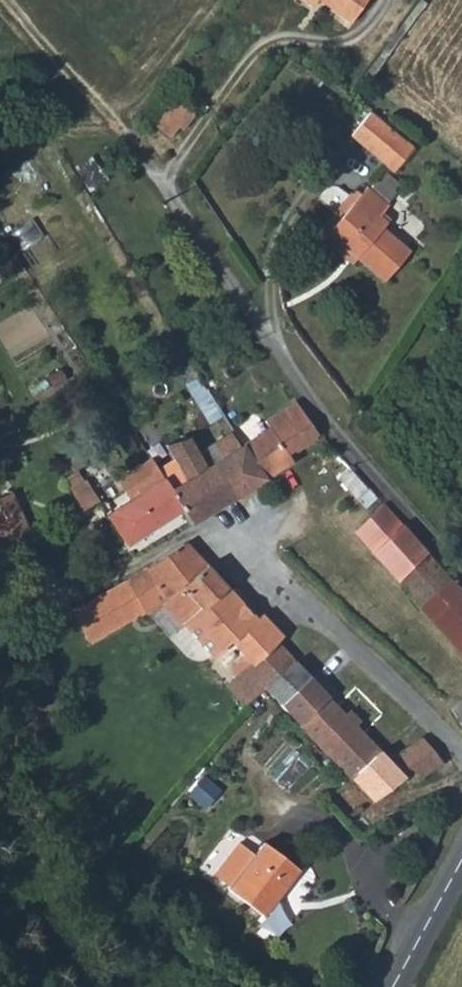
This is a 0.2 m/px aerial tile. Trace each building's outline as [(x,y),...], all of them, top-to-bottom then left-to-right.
[(311,9),(315,2),(346,25),(364,0),(298,0),(311,9)] [(194,114),(173,99),(161,115),(183,130),(194,114)] [(370,118),(350,140),(384,170),(404,148),(392,138),(370,118)] [(10,171),(0,147),(0,175),(10,171)] [(412,155),(404,148),(384,170),(392,177),(412,155)] [(389,211),(367,192),(328,237),(386,286),(411,256),(384,233),(389,227),(381,220),(389,211)] [(7,232),(15,248),(37,236),(29,220),(7,232)] [(242,444),(262,476),(287,460),(289,459),(284,452),(314,434),(295,400),(264,418),(269,426),(259,433),(242,444)] [(242,444),(228,423),(212,433),(226,453),(242,444)] [(230,495),(211,463),(202,469),(182,436),(157,443),(163,457),(151,466),(177,507),(186,522),(230,495)] [(242,444),(226,453),(211,463),(230,495),(262,476),(242,444)] [(139,489),(102,513),(105,516),(125,541),(177,507),(151,466),(145,455),(125,468),(139,489)] [(347,465),(336,476),(347,488),(358,477),(347,465)] [(78,503),(91,495),(72,469),(61,476),(78,503)] [(367,486),(355,497),(370,513),(353,529),(418,603),(451,573),(367,486)] [(31,545),(10,492),(0,496),(0,556),(31,545)] [(123,575),(142,606),(157,599),(153,595),(204,563),(184,539),(123,575)] [(245,661),(272,635),(277,629),(258,609),(253,614),(204,563),(153,595),(157,599),(178,621),(191,636),(187,640),(204,659),(226,637),(239,650),(226,663),(233,672),(245,661)] [(451,573),(418,603),(461,654),(461,583),(451,573)] [(62,610),(81,642),(142,606),(123,575),(62,610)] [(245,661),(266,684),(284,706),(310,680),(292,660),(290,654),(272,635),(245,661)] [(224,680),(246,704),(266,684),(245,661),(233,672),(224,680)] [(377,751),(355,728),(328,700),(310,680),(284,706),(328,755),(349,778),(377,751)] [(353,680),(328,700),(355,728),(377,707),(353,680)] [(448,707),(461,728),(461,697),(448,707)] [(338,804),(350,817),(401,778),(410,785),(440,762),(420,734),(385,760),(377,751),(349,778),(330,795),(338,804)] [(206,805),(217,788),(199,776),(187,794),(206,805)] [(231,897),(277,857),(262,847),(254,858),(228,895),(226,897),(229,899),(231,897)] [(214,884),(228,895),(254,858),(239,849),(214,884)] [(231,897),(229,899),(264,923),(299,872),(277,857),(231,897)]
